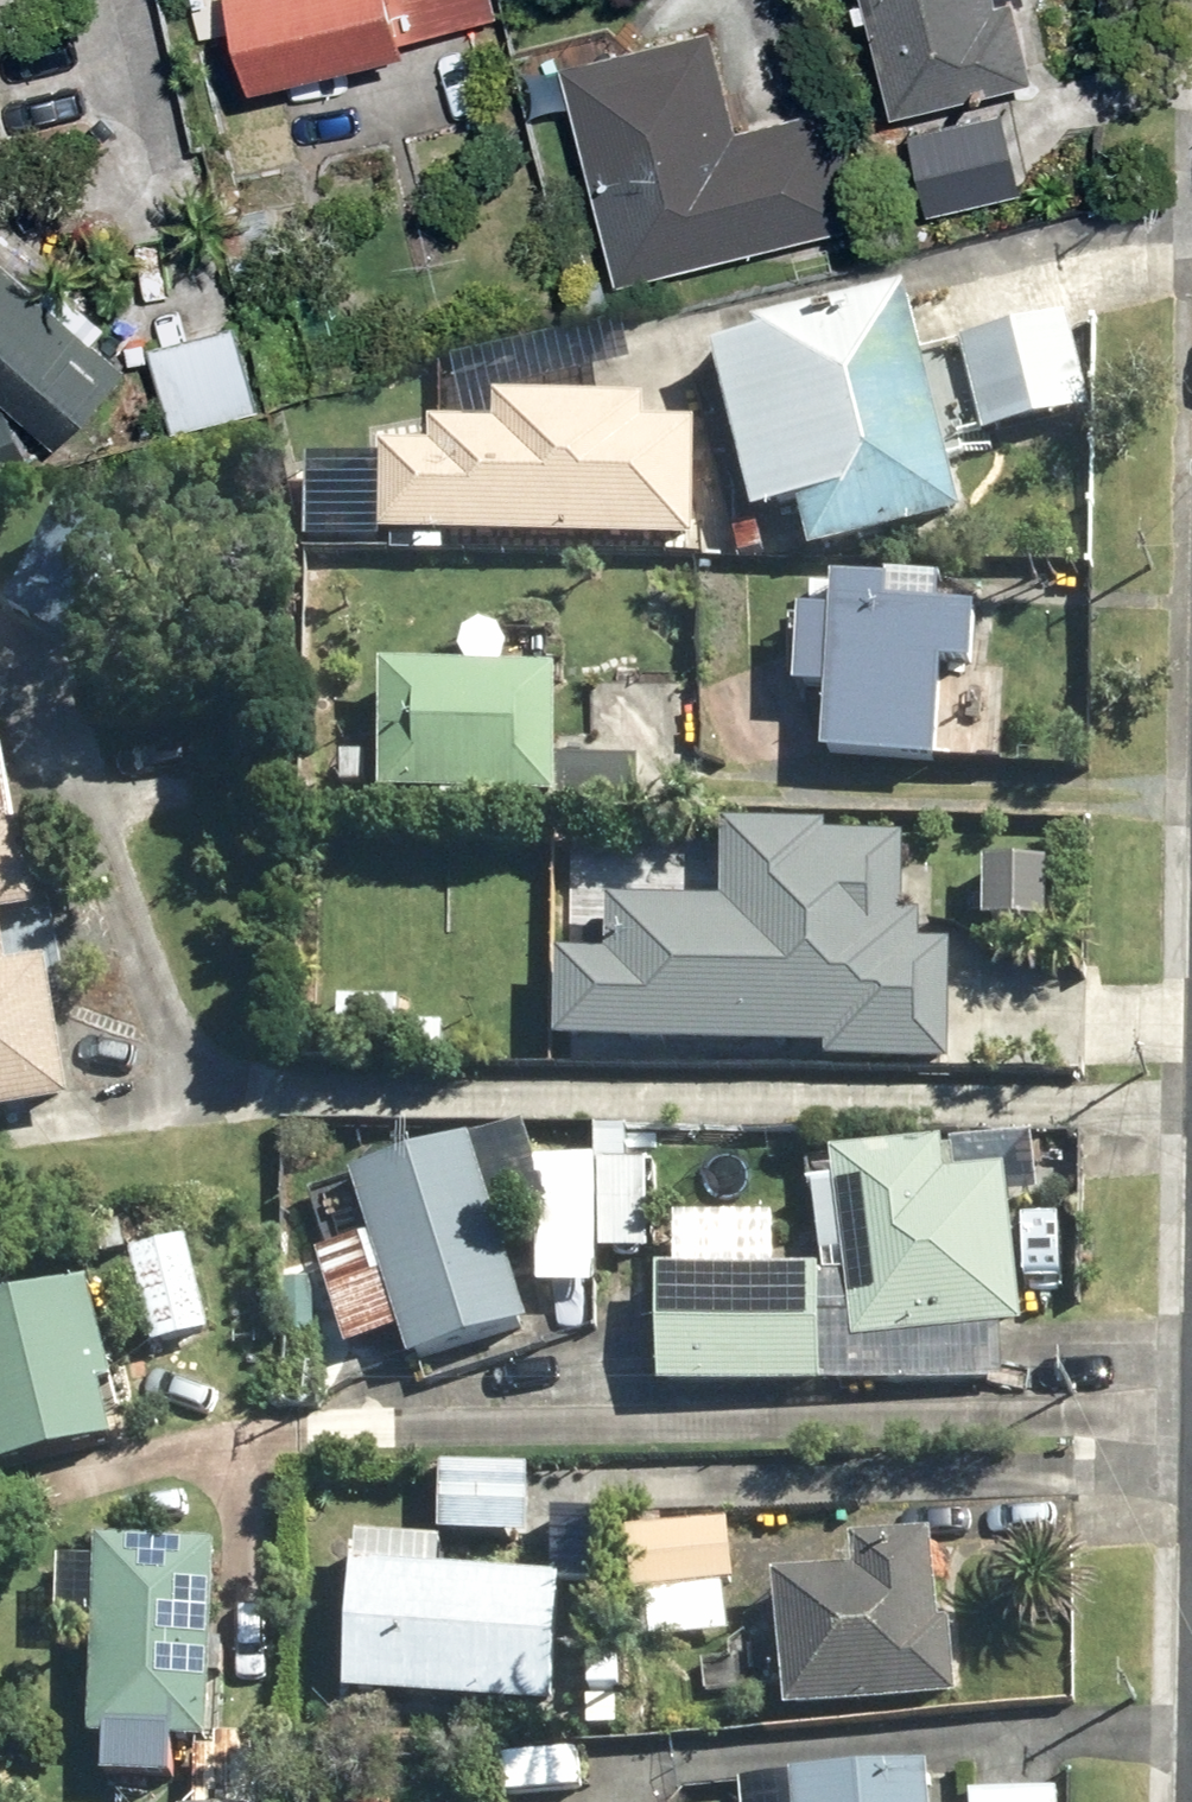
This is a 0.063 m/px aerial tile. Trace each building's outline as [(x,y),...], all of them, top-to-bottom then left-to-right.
[(261,80),(411,43),(409,35),(493,15),(490,0),(242,0),(261,80)] [(899,109),(1039,76),(1021,0),(873,0),(899,109)] [(740,132),(717,24),(568,57),(618,281),(864,227),(846,145),(821,150),(814,116),(740,132)] [(936,215),(1009,192),(1020,226),(1076,209),(1061,162),(1018,176),(995,99),(909,126),(936,215)] [(0,269),(0,398),(50,445),(125,364),(10,258),(0,269)] [(808,511),(820,560),(965,525),(911,300),(722,346),(764,522),(808,511)] [(972,351),(992,436),(1092,413),(1072,328),(972,351)] [(320,547),(379,550),(380,528),(690,541),(696,421),(650,419),(651,404),(494,397),(492,425),(387,421),(367,438),(364,462),(354,463),(349,525),(321,523),(320,547)] [(124,554),(66,518),(12,607),(71,642),(124,554)] [(798,695),(832,697),(828,761),(939,769),(945,676),(979,678),(983,619),(894,613),(896,593),(840,589),(835,657),(801,655),(798,695)] [(384,801),(557,806),(641,808),(643,761),(558,758),(561,677),(388,671),(384,801)] [(19,835),(5,741),(0,742),(0,1120),(59,1111),(73,1109),(52,965),(12,971),(5,923),(40,918),(27,833),(19,835)] [(829,836),(730,831),(727,900),(608,894),(607,922),(582,921),(580,961),(562,961),(557,1049),(952,1068),(958,946),(911,944),(914,867),(828,863),(829,836)] [(1057,870),(986,866),(983,924),(1054,928),(1057,870)] [(597,1133),(596,1169),(543,1167),(531,1128),(354,1183),(315,1195),(334,1256),(322,1260),(352,1356),(403,1340),(412,1370),(532,1333),(499,1226),(517,1221),(546,1227),(542,1292),(598,1299),(603,1256),(651,1261),(659,1170),(634,1169),(634,1134),(597,1133)] [(833,1170),(836,1191),(853,1347),(1019,1328),(1002,1173),(911,1183),(909,1162),(833,1170)] [(188,1246),(132,1259),(154,1352),(210,1339),(188,1246)] [(826,1279),(662,1272),(658,1386),(822,1393),(826,1279)] [(117,1446),(104,1392),(118,1389),(93,1283),(0,1305),(0,1474),(117,1446)] [(539,1477),(445,1473),(443,1539),(536,1543),(539,1477)] [(725,1594),(735,1594),(732,1527),(637,1530),(640,1600),(651,1600),(652,1641),(727,1638),(725,1594)] [(561,1532),(558,1580),(445,1574),(446,1547),(360,1543),(359,1570),(350,1570),(347,1632),(356,1632),(353,1697),(558,1707),(564,1589),(590,1590),(592,1533),(561,1532)] [(934,1544),(853,1542),(853,1549),(837,1548),(836,1580),(792,1579),(789,1714),(953,1706),(955,1618),(932,1617),(934,1544)] [(94,1745),(109,1745),(108,1778),(178,1782),(180,1749),(214,1750),(223,1550),(103,1544),(94,1745)] [(581,1761),(494,1760),(493,1798),(581,1799),(581,1761)] [(936,1772),(797,1781),(797,1787),(745,1791),(745,1801),(938,1801),(936,1772)]
